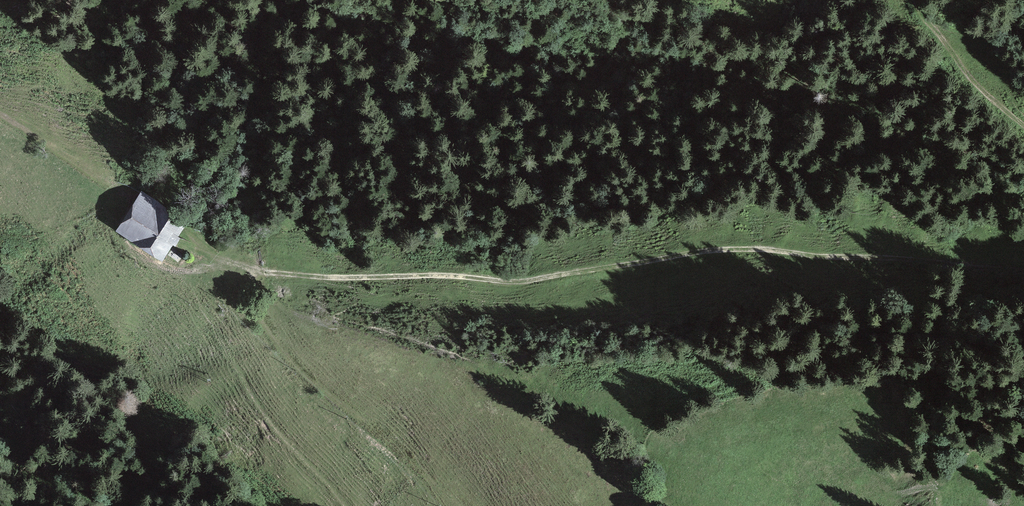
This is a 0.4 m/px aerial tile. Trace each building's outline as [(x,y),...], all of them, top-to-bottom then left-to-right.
[(190,219),(141,187),(114,228),(163,260),(190,219)]
